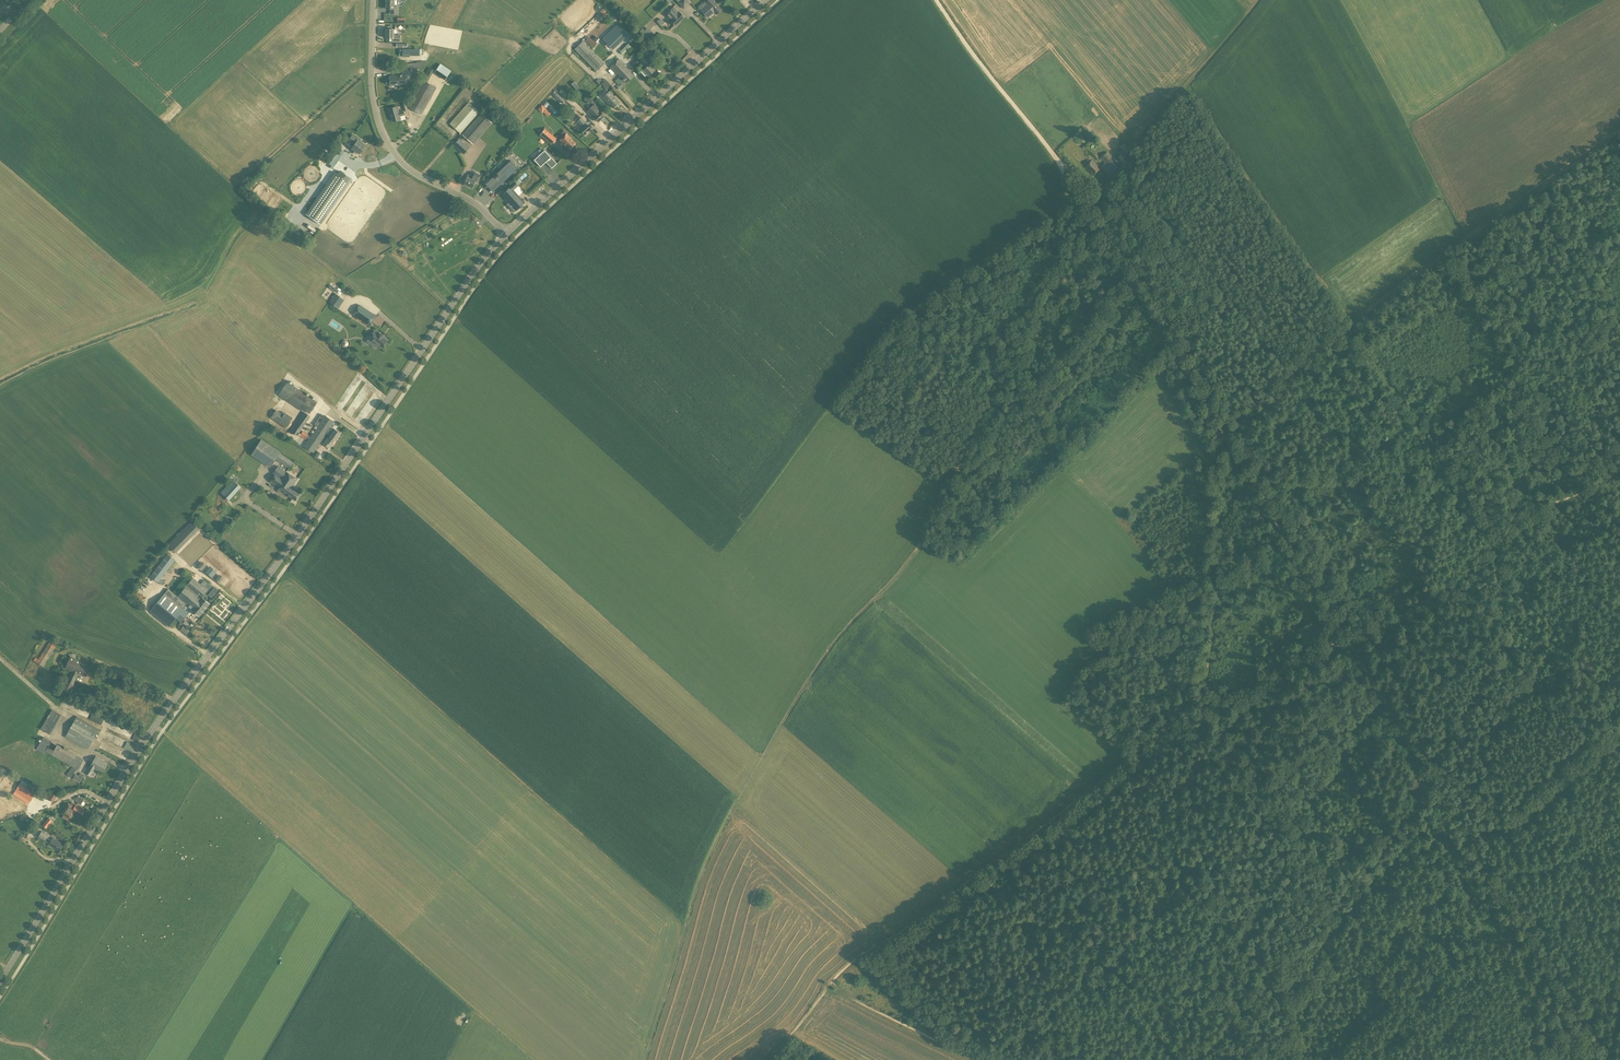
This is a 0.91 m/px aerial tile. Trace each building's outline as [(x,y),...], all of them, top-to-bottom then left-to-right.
[(394,5),(394,0),(386,0),(386,9),(390,9),(390,14),(398,14),(398,5),(394,5)] [(678,2),(684,8),(690,2),(688,0),(676,0),(678,2)] [(721,10),(713,0),(708,0),(705,2),(707,4),(701,10),(708,18),(714,12),(716,14),(721,10)] [(670,21),(674,25),(684,16),(680,12),(680,13),(674,6),(665,14),(671,21),(670,21)] [(606,43),(613,49),(629,34),(618,23),(610,31),(607,28),(599,35),(603,38),(600,41),(604,45),(606,43)] [(385,38),(393,38),(393,42),(400,42),(400,35),(394,34),(394,29),(386,29),(385,38)] [(584,41),(591,46),(595,41),(588,36),(584,41)] [(596,72),(605,63),(583,41),(574,49),(596,72)] [(646,67),(643,70),(648,76),(655,70),(652,67),(654,65),(646,56),(641,60),(646,67)] [(634,68),(641,62),(637,58),(631,64),(634,68)] [(617,73),(620,76),(615,81),(619,85),(624,80),(626,83),(633,76),(623,64),(624,63),(619,59),(610,67),(616,74),(617,73)] [(417,63),(404,63),(405,68),(410,67),(411,72),(418,71),(417,63)] [(434,72),(445,80),(451,71),(440,63),(434,72)] [(430,68),(423,80),(422,79),(407,107),(413,110),(412,112),(418,116),(419,114),(421,115),(437,87),(427,82),(434,70),(430,68)] [(405,74),(390,75),(390,86),(406,85),(405,74)] [(598,86),(602,91),(610,85),(606,80),(598,86)] [(623,105),(619,102),(619,101),(609,91),(603,97),(613,108),(616,105),(619,108),(623,105)] [(556,93),(553,96),(562,103),(565,100),(556,93)] [(552,112),(554,109),(546,101),(543,104),(552,112)] [(460,133),(479,112),(468,102),(449,124),(460,133)] [(605,116),(600,111),(601,110),(594,103),(586,111),(587,112),(578,102),(575,105),(583,115),(584,114),(588,118),(591,115),(593,118),(594,117),(598,122),(605,116)] [(537,109),(542,113),(546,108),(542,104),(537,109)] [(401,119),(400,116),(405,115),(403,110),(399,112),(397,106),(388,109),(390,117),(391,117),(392,121),(401,119)] [(462,135),(473,144),(492,122),(481,113),(462,135)] [(589,119),(588,118),(584,114),(583,115),(577,121),(583,127),(580,130),(585,135),(591,129),(586,124),(585,122),(589,119)] [(540,135),(551,144),(553,142),(554,143),(556,140),(555,140),(556,138),(545,129),(540,135)] [(560,140),(561,142),(560,143),(562,145),(563,144),(565,146),(566,146),(569,149),(575,143),(571,138),(571,137),(567,133),(560,140)] [(352,148),(354,150),(354,151),(354,152),(354,153),(355,154),(357,154),(358,154),(359,153),(365,145),(352,135),(348,141),(354,145),(352,148)] [(453,145),(464,154),(470,148),(459,138),(453,145)] [(332,169),(344,151),(341,149),(343,145),(338,141),(325,161),(330,164),(328,166),(332,169)] [(1124,142),(1119,147),(1126,154),(1131,149),(1124,142)] [(540,166),(546,162),(552,168),(557,163),(544,150),(534,160),(536,162),(540,166)] [(485,184),(493,192),(518,168),(510,160),(485,184)] [(321,225),(332,209),(352,179),(341,172),(340,174),(337,173),(307,215),(321,225)] [(472,188),(475,181),(478,182),(481,175),(479,174),(479,173),(476,172),(475,173),(473,172),(471,176),(468,174),(467,177),(464,184),(472,188)] [(313,190),(318,181),(314,178),(308,187),(313,190)] [(516,210),(518,209),(525,202),(514,190),(518,186),(514,181),(509,185),(510,187),(502,194),(509,202),(506,204),(514,212),(516,210)] [(335,293),(329,302),(338,309),(345,300),(335,293)] [(359,305),(353,314),(365,323),(365,322),(369,325),(371,321),(375,315),(368,310),(359,305)] [(385,337),(382,335),(378,332),(377,333),(374,331),(371,336),(374,338),(370,344),(376,348),(378,345),(383,348),(388,340),(384,338),(385,337)] [(287,381),(278,395),(301,411),(303,409),(310,413),(317,402),(287,381)] [(275,410),(274,412),(271,418),(286,427),(293,417),(285,412),(284,414),(276,409),(275,410)] [(297,436),(310,416),(303,411),(289,431),(297,436)] [(318,427),(311,436),(303,431),(300,436),(308,441),(304,446),(313,452),(334,422),(325,416),(321,414),(315,424),(315,425),(318,427)] [(329,437),(334,441),(335,440),(335,441),(340,433),(335,429),(333,431),(329,429),(327,433),(330,435),(329,437)] [(334,441),(329,437),(328,437),(323,444),(329,448),(334,441)] [(251,455),(270,467),(276,460),(289,468),(293,462),(280,453),(280,452),(261,439),(251,455)] [(282,493),(283,492),(295,500),(301,492),(292,487),(297,478),(278,466),(273,473),(275,475),(271,482),(279,487),(277,490),(278,491),(281,493),(282,493)] [(229,500),(241,487),(231,478),(228,480),(230,482),(220,493),(229,500)] [(177,549),(198,528),(191,521),(170,542),(177,549)] [(166,552),(164,554),(165,556),(150,576),(158,582),(175,561),(168,555),(169,554),(166,552)] [(202,570),(206,564),(202,561),(198,567),(202,570)] [(211,566),(206,572),(212,577),(217,571),(211,566)] [(220,583),(224,577),(220,574),(216,580),(220,583)] [(165,593),(150,611),(169,627),(176,619),(181,623),(189,613),(188,613),(191,610),(199,616),(210,603),(202,597),(208,590),(211,586),(207,582),(204,586),(193,577),(177,596),(176,595),(168,589),(165,593)] [(43,666),(54,649),(48,644),(36,662),(43,666)] [(65,667),(72,670),(62,691),(69,695),(79,673),(86,677),(91,666),(70,657),(65,667)] [(52,734),(62,715),(52,709),(41,728),(52,734)] [(101,724),(104,717),(89,710),(86,717),(101,724)] [(65,737),(87,749),(99,728),(77,716),(65,737)] [(45,751),(72,767),(66,774),(70,777),(76,769),(78,770),(84,759),(44,736),(36,749),(44,754),(45,751)] [(86,773),(90,776),(95,768),(103,772),(108,763),(103,761),(104,760),(96,756),(86,773)] [(79,783),(84,775),(80,772),(79,775),(76,774),(73,779),(79,783)] [(21,782),(13,794),(29,804),(36,791),(21,782)] [(50,792),(46,798),(53,802),(57,796),(50,792)] [(62,813),(70,818),(74,813),(80,817),(84,810),(79,807),(80,806),(76,804),(76,805),(72,802),(71,804),(68,803),(62,813)] [(38,837),(46,842),(50,836),(42,831),(38,837)] [(53,838),(48,845),(59,851),(64,844),(53,838)]
